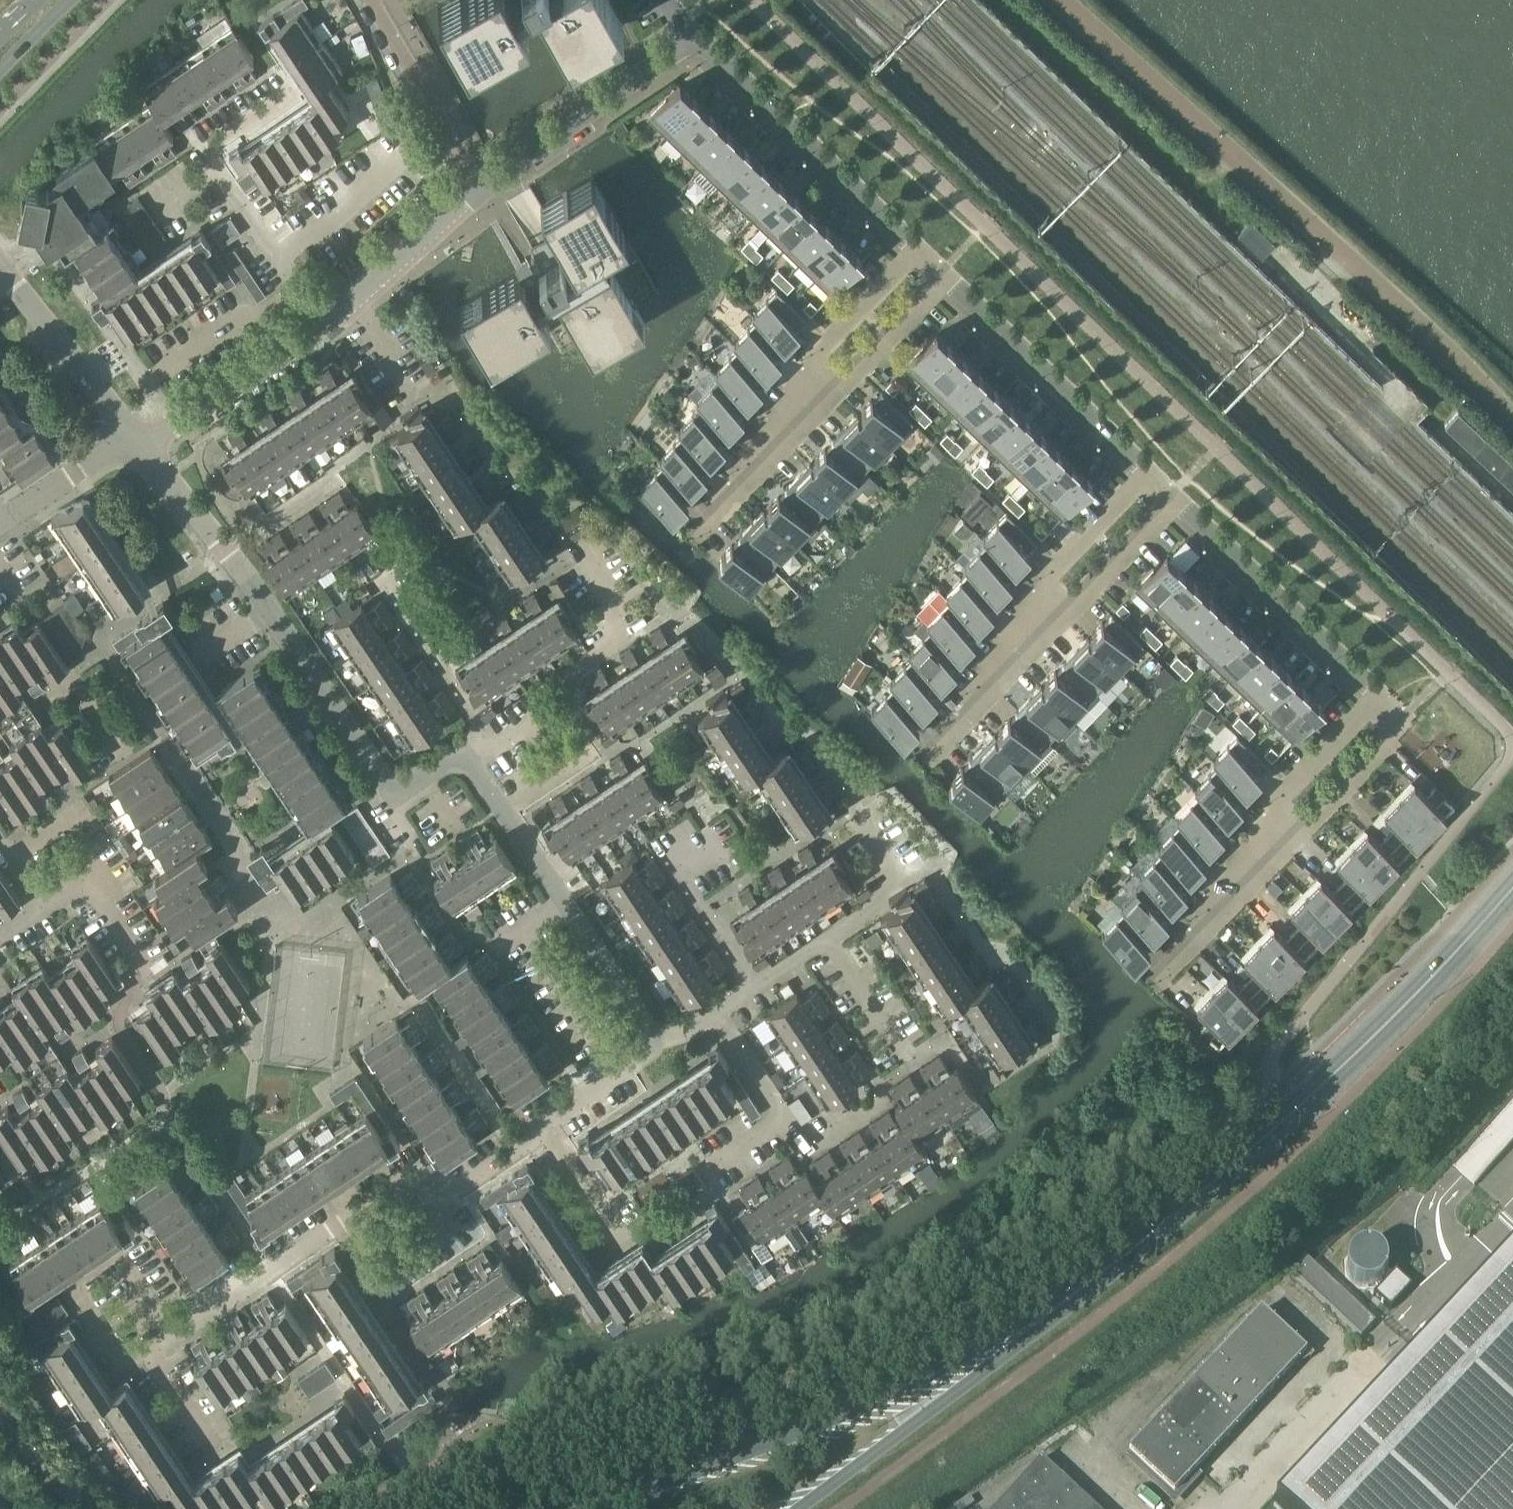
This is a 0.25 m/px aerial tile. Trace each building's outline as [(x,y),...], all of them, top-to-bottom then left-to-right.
[(309,4),(306,0),(295,0),(275,14),(274,13),(259,24),(266,34),(271,30),(317,99),(243,149),(240,144),(230,151),(240,166),(249,160),(253,166),(239,176),(246,186),(260,177),(264,182),(340,130),(333,120),(349,110),(328,80),(344,69),(303,8),(309,4)] [(438,3),(468,56),(528,22),(517,3),(522,0),(443,0),(438,3)] [(622,22),(610,0),(540,0),(569,52),(622,22)] [(202,44),(223,76),(254,55),(232,24),(202,44)] [(172,64),(193,96),(223,76),(202,44),(172,64)] [(193,96),(172,64),(141,85),(151,100),(152,100),(163,116),(193,96)] [(243,68),(251,80),(257,76),(250,66),(247,65),(243,68)] [(238,71),(246,84),(251,80),(243,68),(238,71)] [(246,84),(238,71),(234,74),(234,77),(240,88),(246,84)] [(668,132),(698,101),(680,83),(649,115),(668,132)] [(213,88),(222,100),(227,96),(220,86),(217,85),(213,88)] [(208,91),(216,104),(222,100),(213,88),(208,91)] [(216,104),(208,91),(204,94),(204,97),(211,108),(216,104)] [(121,120),(143,152),(174,131),(163,116),(152,100),(151,100),(121,120)] [(685,149),(715,117),(698,101),(668,132),(685,149)] [(183,108),(192,120),(197,117),(190,106),(187,105),(183,108)] [(178,112),(186,124),(192,120),(183,108),(178,112)] [(186,124),(178,112),(174,114),(174,117),(181,128),(186,124)] [(620,117),(611,124),(617,132),(627,126),(620,117)] [(702,166),(733,134),(715,117),(685,149),(702,166)] [(143,152),(121,120),(91,141),(94,146),(112,173),(143,152)] [(719,183),(750,151),(733,134),(702,166),(719,183)] [(163,144),(171,156),(177,152),(170,142),(167,141),(163,144)] [(158,147),(166,160),(171,156),(163,144),(158,147)] [(112,173),(94,146),(56,171),(64,183),(49,193),(46,188),(49,186),(49,184),(47,186),(28,183),(24,201),(22,198),(21,199),(41,228),(42,227),(37,221),(42,217),(66,252),(76,245),(107,291),(138,269),(107,223),(97,229),(87,214),(93,210),(82,193),(112,173)] [(166,160),(158,147),(154,150),(153,153),(160,163),(166,160)] [(736,199),(767,168),(750,151),(719,183),(736,199)] [(133,164),(141,176),(147,172),(140,162),(137,161),(133,164)] [(128,167),(136,180),(141,176),(133,164),(128,167)] [(309,166),(303,170),(309,180),(315,176),(309,166)] [(136,180),(128,167),(124,170),(123,173),(130,183),(136,180)] [(754,216),(784,184),(767,168),(736,199),(754,216)] [(628,236),(593,176),(544,204),(540,206),(569,256),(539,274),(548,290),(535,297),(520,270),(518,271),(460,305),(490,357),(550,322),(539,303),(557,293),(592,352),(644,322),(610,262),(635,247),(628,236)] [(784,184),(754,216),(769,231),(800,199),(784,184)] [(303,185),(294,192),(300,201),(309,194),(303,185)] [(156,245),(167,238),(138,196),(128,203),(156,245)] [(785,246),(815,214),(800,199),(769,231),(785,246)] [(800,261),(831,229),(815,214),(785,246),(800,261)] [(230,217),(211,229),(222,245),(241,232),(230,217)] [(1253,220),(1238,235),(1262,257),(1276,242),(1253,220)] [(111,311),(126,333),(217,272),(227,287),(236,281),(211,244),(212,244),(202,229),(192,235),(195,240),(105,301),(102,296),(92,302),(102,317),(111,311)] [(831,229),(800,261),(816,276),(846,244),(831,229)] [(748,253),(755,245),(747,238),(740,245),(748,253)] [(846,244),(816,276),(832,292),(863,260),(846,244)] [(755,245),(748,253),(756,260),(763,253),(755,245)] [(258,300),(266,294),(234,247),(226,253),(258,300)] [(779,283),(786,275),(778,267),(771,275),(779,283)] [(786,275),(779,283),(787,290),(794,283),(786,275)] [(784,342),(807,318),(777,288),(752,314),(757,318),(783,342),(784,342)] [(811,313),(818,306),(810,298),(803,306),(811,313)] [(789,346),(784,342),(783,342),(757,318),(734,342),(738,347),(739,346),(765,371),(765,370),(789,346)] [(923,379),(953,348),(937,332),(906,364),(923,379)] [(347,343),(343,337),(335,342),(339,348),(347,343)] [(419,342),(418,343),(412,347),(416,353),(423,348),(419,342)] [(770,375),(765,370),(765,371),(739,346),(738,347),(715,371),(720,376),(720,375),(746,400),(747,399),(770,375)] [(351,365),(358,360),(350,348),(343,353),(351,365)] [(938,394),(969,363),(953,348),(923,379),(938,394)] [(419,358),(427,370),(435,364),(427,353),(419,358)] [(969,363),(938,394),(954,409),(984,378),(969,363)] [(251,489),(372,407),(383,424),(392,418),(388,412),(372,387),(360,369),(338,384),(332,374),(333,373),(329,365),(318,373),(323,380),(325,379),(331,389),(309,404),(302,394),(304,393),(299,386),(288,393),(293,400),(295,399),(301,409),(279,424),(272,414),(274,413),(269,406),(258,413),(263,420),(265,419),(272,429),(249,444),(242,434),(244,433),(239,426),(228,433),(233,440),(235,439),(242,449),(220,464),(232,481),(241,475),(251,489)] [(434,380),(442,375),(438,369),(430,375),(434,380)] [(751,404),(747,399),(746,400),(720,375),(720,376),(696,400),(701,405),(702,404),(727,429),(728,428),(751,404)] [(892,378),(889,381),(885,385),(893,393),(900,386),(892,378)] [(969,424),(1000,393),(984,378),(954,409),(969,424)] [(863,411),(859,415),(889,445),(913,420),(883,390),(873,400),(872,398),(861,409),(863,411)] [(985,439),(1015,408),(1000,393),(969,424),(985,439)] [(3,446),(24,476),(56,455),(34,423),(24,430),(0,394),(0,448),(3,446)] [(917,416),(924,408),(916,401),(909,408),(917,416)] [(433,425),(424,413),(418,404),(401,416),(407,425),(392,435),(454,526),(468,516),(509,577),(524,567),(530,576),(548,564),(533,542),(543,536),(545,538),(552,533),(545,522),(537,527),(539,529),(529,535),(513,513),(523,506),(525,508),(532,503),(525,492),(517,497),(519,499),(509,506),(500,493),(485,503),(478,492),(487,485),(489,487),(496,482),(489,472),(481,477),(483,478),(473,485),(457,462),(467,455),(469,457),(476,452),(469,442),(461,447),(463,449),(453,455),(437,432),(447,426),(448,427),(456,423),(449,412),(441,417),(443,419),(433,425)] [(733,433),(728,428),(727,429),(702,404),(701,405),(678,429),(682,433),(683,433),(709,457),(710,457),(733,433)] [(924,408),(917,416),(926,423),(933,416),(924,408)] [(1000,454),(1031,423),(1015,408),(985,439),(1000,454)] [(1512,489),(1512,460),(1458,408),(1444,423),(1512,489)] [(833,439),(835,440),(835,439),(866,469),(889,445),(859,415),(858,413),(833,439)] [(1016,469),(1046,438),(1031,423),(1000,454),(1016,469)] [(956,438),(948,430),(941,438),(949,445),(956,438)] [(714,461),(710,457),(709,457),(683,433),(682,433),(659,458),(664,462),(665,462),(690,486),(691,485),(714,461)] [(964,446),(956,438),(949,445),(957,453),(964,446)] [(1046,438),(1016,469),(1031,484),(1062,453),(1046,438)] [(816,459),(813,463),(812,464),(842,493),(866,469),(835,439),(835,440),(827,448),(825,446),(815,458),(816,459)] [(933,441),(924,450),(935,461),(944,451),(933,441)] [(1047,499),(1077,468),(1062,453),(1031,484),(1047,499)] [(786,487),(788,489),(789,488),(819,517),(842,493),(812,464),(813,463),(811,461),(786,487)] [(979,476),(986,469),(978,461),(971,468),(979,476)] [(696,490),(691,485),(690,486),(665,462),(664,462),(641,486),(671,516),(696,490)] [(1077,468),(1047,499),(1063,515),(1094,484),(1077,468)] [(986,469),(979,476),(987,484),(994,477),(986,469)] [(770,508),(766,511),(765,512),(795,541),(819,517),(789,488),(788,489),(780,496),(779,495),(768,506),(770,508)] [(333,494),(341,506),(347,502),(339,490),(333,494)] [(978,491),(969,500),(981,512),(990,502),(978,491)] [(1010,506),(1017,499),(1009,491),(1002,498),(1010,506)] [(327,499),(335,510),(341,506),(333,494),(327,499)] [(113,609),(139,592),(145,588),(84,496),(52,518),(113,609)] [(335,510),(327,499),(320,503),(328,515),(335,510)] [(1017,499),(1010,506),(1018,514),(1025,507),(1017,499)] [(356,502),(265,563),(286,595),(378,534),(356,502)] [(567,524),(584,512),(579,505),(562,517),(567,524)] [(303,515),(311,526),(317,522),(309,510),(303,515)] [(739,535),(741,537),(742,536),(772,565),(795,541),(765,512),(766,511),(764,510),(739,535)] [(1014,565),(1038,540),(1007,511),(983,537),(987,541),(988,541),(1014,565)] [(297,519),(305,530),(311,526),(303,515),(297,519)] [(592,525),(587,517),(570,529),(575,537),(592,525)] [(305,530),(297,519),(290,523),(298,535),(305,530)] [(962,520),(953,530),(957,535),(967,534),(972,530),(962,520)] [(1042,537),(1049,530),(1041,522),(1034,529),(1042,537)] [(273,535),(281,546),(287,542),(280,530),(273,535)] [(267,539),(275,550),(281,546),(273,535),(267,539)] [(748,590),(772,565),(742,536),(741,537),(734,545),(732,543),(721,554),(723,556),(718,561),(748,590)] [(275,550),(267,539),(260,543),(268,555),(275,550)] [(1019,569),(1014,565),(988,541),(987,541),(964,565),(969,570),(969,569),(995,594),(996,593),(1019,569)] [(1153,602),(1183,571),(1167,555),(1137,586),(1153,602)] [(1000,598),(996,593),(995,594),(969,569),(969,570),(945,594),(950,599),(951,598),(976,623),(977,622),(1000,598)] [(1168,617),(1199,586),(1183,571),(1153,602),(1168,617)] [(558,593),(563,590),(565,588),(557,577),(550,582),(558,593)] [(210,590),(216,598),(224,592),(219,584),(210,590)] [(1184,632),(1214,601),(1199,586),(1168,617),(1184,632)] [(796,589),(790,596),(799,604),(806,597),(796,589)] [(456,668),(468,686),(472,692),(470,694),(475,702),(578,632),(568,618),(578,612),(565,594),(544,609),(537,599),(539,598),(534,590),(524,597),(528,605),(530,604),(537,613),(514,629),(508,619),(509,618),(504,610),(494,618),(499,625),(500,624),(507,634),(484,649),(478,639),(479,638),(475,631),(464,638),(469,645),(471,644),(477,654),(456,668)] [(344,594),(335,600),(341,609),(350,604),(344,594)] [(375,612),(386,604),(382,597),(370,605),(375,612)] [(982,627),(977,622),(976,623),(951,598),(950,599),(927,623),(931,628),(932,627),(958,652),(959,651),(982,627)] [(42,616),(70,658),(78,653),(70,641),(86,630),(66,600),(42,616)] [(237,737),(160,624),(159,621),(169,615),(162,604),(164,603),(163,601),(149,611),(150,612),(151,612),(152,614),(138,623),(113,640),(119,649),(127,644),(132,651),(198,749),(190,755),(196,764),(221,747),(222,748),(237,737)] [(1124,616),(1131,609),(1123,601),(1116,608),(1124,616)] [(1214,601),(1184,632),(1199,647),(1230,616),(1214,601)] [(330,624),(412,745),(443,723),(362,602),(330,624)] [(386,604),(375,612),(379,618),(390,610),(386,604)] [(333,605),(323,612),(330,622),(340,615),(333,605)] [(390,610),(379,618),(383,625),(395,617),(390,610)] [(1094,634),(1090,638),(1089,638),(1119,667),(1143,643),(1113,613),(1104,623),(1103,621),(1092,632),(1094,634)] [(42,616),(24,628),(17,618),(0,630),(0,706),(22,691),(15,681),(43,662),(50,672),(70,658),(42,616)] [(1215,662),(1245,631),(1230,616),(1199,647),(1215,662)] [(582,702),(594,720),(596,722),(593,724),(598,731),(610,724),(613,728),(704,667),(702,664),(714,656),(709,648),(697,656),(695,652),(704,646),(692,628),(671,643),(664,633),(666,632),(661,624),(650,631),(655,639),(657,638),(664,647),(641,663),(634,653),(636,652),(631,644),(620,651),(625,659),(627,658),(634,668),(611,683),(604,673),(606,672),(601,664),(590,672),(595,679),(597,678),(604,688),(582,702)] [(1148,638),(1155,631),(1147,624),(1140,631),(1148,638)] [(395,642),(407,634),(402,627),(390,635),(395,642)] [(963,656),(959,651),(958,652),(932,627),(931,628),(908,652),(913,656),(914,656),(939,681),(940,680),(963,656)] [(1155,631),(1148,638),(1156,646),(1163,639),(1155,631)] [(1245,631),(1215,662),(1230,677),(1261,646),(1245,631)] [(407,634),(395,642),(399,648),(411,640),(407,634)] [(1066,663),(1096,692),(1119,667),(1089,638),(1090,638),(1088,636),(1063,662),(1065,663),(1066,663)] [(411,640),(399,648),(403,654),(415,647),(411,640)] [(1246,692),(1277,661),(1261,646),(1230,677),(1246,692)] [(1179,668),(1186,661),(1178,653),(1171,661),(1179,668)] [(945,684),(940,680),(939,681),(914,656),(913,656),(890,681),(894,685),(895,685),(920,709),(921,708),(945,684)] [(415,672),(427,664),(422,657),(410,665),(415,672)] [(857,657),(841,681),(856,690),(872,666),(857,657)] [(706,669),(716,683),(727,675),(717,661),(706,669)] [(1186,661),(1179,668),(1187,676),(1194,668),(1186,661)] [(1277,661),(1246,692),(1261,707),(1292,676),(1277,661)] [(1096,692),(1066,663),(1065,663),(1058,671),(1056,670),(1045,681),(1047,682),(1043,686),(1043,687),(1073,716),(1096,692)] [(427,664),(415,672),(419,678),(431,670),(427,664)] [(254,666),(222,688),(314,824),(346,802),(254,666)] [(431,670),(419,678),(423,684),(435,676),(431,670)] [(45,683),(41,678),(37,672),(27,679),(35,690),(45,683)] [(1292,676),(1261,707),(1277,722),(1308,691),(1292,676)] [(742,678),(731,686),(736,693),(747,686),(742,678)] [(1017,710),(1018,712),(1019,711),(1049,740),(1073,716),(1043,687),(1043,686),(1041,684),(1017,710)] [(1210,699),(1216,692),(1208,684),(1202,691),(1210,699)] [(926,713),(921,708),(920,709),(895,685),(894,685),(871,709),(901,738),(926,713)] [(435,702),(447,694),(442,687),(431,695),(435,702)] [(810,762),(817,757),(810,747),(802,752),(804,754),(794,760),(785,748),(771,758),(763,747),(773,740),(774,742),(782,737),(775,726),(767,731),(768,733),(758,740),(743,717),(753,710),(754,712),(762,707),(755,696),(747,701),(748,703),(738,710),(724,688),(706,700),(712,709),(698,719),(739,780),(754,770),(795,831),(809,822),(815,831),(833,819),(818,797),(828,791),(830,792),(837,787),(835,784),(830,777),(822,782),(824,784),(814,790),(798,767),(808,761),(810,762)] [(1308,691),(1277,722),(1293,738),(1324,707),(1308,691)] [(1216,692),(1210,699),(1218,707),(1225,699),(1216,692)] [(447,694),(435,702),(439,708),(451,700),(447,694)] [(451,700),(439,708),(443,714),(455,706),(451,700)] [(486,718),(498,710),(493,703),(481,711),(486,718)] [(1000,731),(996,734),(995,735),(1026,765),(1049,740),(1019,711),(1018,712),(1011,719),(1009,718),(998,729),(1000,731)] [(1241,729),(1248,722),(1240,714),(1233,721),(1241,729)] [(41,719),(10,741),(17,751),(0,762),(0,809),(8,803),(15,813),(46,792),(40,782),(68,763),(75,773),(91,762),(73,734),(77,731),(68,717),(48,730),(41,719)] [(1248,722),(1241,729),(1249,737),(1256,729),(1248,722)] [(1088,725),(1084,729),(1090,735),(1095,731),(1088,725)] [(607,744),(618,736),(613,728),(602,736),(607,744)] [(970,758),(972,760),(972,759),(1002,789),(1026,765),(995,735),(996,734),(995,733),(970,758)] [(1213,760),(1218,765),(1219,764),(1244,788),(1245,788),(1268,764),(1238,734),(1213,760)] [(1271,745),(1264,752),(1272,760),(1279,753),(1271,745)] [(119,792),(161,764),(150,748),(108,776),(119,792)] [(626,759),(621,752),(610,759),(615,766),(617,765),(623,775),(601,790),(594,780),(596,779),(591,772),(580,779),(585,786),(587,785),(594,795),(571,810),(564,800),(566,799),(561,792),(550,799),(555,806),(557,805),(564,815),(542,829),(554,847),(563,841),(573,855),(676,786),(671,778),(659,786),(655,779),(664,773),(652,755),(631,770),(624,760),(626,759)] [(978,813),(1002,789),(972,759),(972,760),(964,768),(962,766),(952,777),(953,779),(948,784),(978,813)] [(129,807),(171,778),(161,764),(119,792),(129,807)] [(1226,817),(1235,807),(1250,792),(1245,788),(1244,788),(1219,764),(1218,765),(1195,789),(1199,793),(1200,793),(1226,817)] [(171,778),(129,807),(139,822),(181,793),(171,778)] [(1399,799),(1430,829),(1454,804),(1436,786),(1427,796),(1414,783),(1399,799)] [(669,800),(674,808),(685,800),(680,792),(669,800)] [(149,837),(191,808),(181,793),(139,822),(149,837)] [(1231,821),(1226,817),(1200,793),(1199,793),(1176,817),(1181,822),(1181,821),(1207,846),(1208,845),(1231,821)] [(849,806),(844,798),(832,806),(837,813),(849,806)] [(1430,829),(1399,799),(1384,814),(1397,827),(1389,835),(1407,853),(1430,829)] [(374,863),(390,852),(358,804),(342,815),(374,863)] [(548,818),(540,806),(532,811),(540,823),(548,818)] [(159,851),(201,823),(191,808),(149,837),(159,851)] [(333,820),(272,861),(269,856),(266,850),(250,852),(251,854),(254,853),(260,862),(259,863),(269,878),(269,877),(277,888),(285,882),(293,893),(354,852),(333,820)] [(1212,850),(1208,845),(1207,846),(1181,821),(1181,822),(1157,846),(1162,851),(1163,850),(1188,875),(1189,874),(1212,850)] [(159,851),(170,866),(170,867),(197,849),(212,839),(201,823),(159,851)] [(473,830),(481,843),(485,840),(485,837),(478,827),(473,830)] [(467,834),(476,846),(481,843),(473,830),(467,834)] [(1352,847),(1383,877),(1407,853),(1389,835),(1380,844),(1367,831),(1352,847)] [(476,846),(467,834),(462,838),(469,848),(472,849),(476,846)] [(466,858),(487,890),(518,869),(496,838),(466,858)] [(859,870),(856,872),(840,847),(819,862),(812,852),(814,850),(809,843),(798,850),(803,857),(805,856),(812,866),(789,882),(782,872),(784,871),(779,863),(768,870),(773,878),(775,876),(782,886),(759,902),(752,892),(754,891),(749,883),(739,890),(744,898),(745,897),(752,907),(731,921),(742,939),(752,933),(756,939),(744,947),(749,955),(864,877),(859,870)] [(443,850),(451,863),(455,860),(456,857),(448,847),(443,850)] [(1383,877),(1352,847),(1337,863),(1350,875),(1342,884),(1360,901),(1383,877)] [(196,938),(197,938),(213,927),(238,910),(227,893),(217,900),(198,872),(208,865),(197,849),(170,867),(170,866),(155,876),(165,891),(155,898),(176,930),(186,923),(196,938)] [(437,854),(446,866),(451,863),(443,850),(437,854)] [(1194,879),(1189,874),(1188,875),(1163,850),(1162,851),(1139,875),(1143,880),(1144,879),(1170,904),(1170,903),(1194,879)] [(446,866),(437,854),(432,858),(439,868),(442,869),(446,866)] [(646,871),(658,863),(653,856),(641,864),(646,871)] [(487,890),(466,858),(435,879),(456,911),(487,890)] [(601,882),(682,1004),(714,982),(633,861),(601,882)] [(658,863),(646,871),(650,877),(662,869),(658,863)] [(4,908),(21,897),(0,866),(0,903),(4,908)] [(662,869),(650,877),(654,884),(666,876),(662,869)] [(219,870),(208,878),(215,888),(226,880),(219,870)] [(403,884),(416,875),(412,870),(401,877),(401,880),(403,884)] [(380,925),(411,904),(391,873),(359,895),(380,925)] [(407,889),(419,881),(416,875),(403,884),(407,889)] [(918,891),(930,883),(925,876),(913,884),(918,891)] [(1175,907),(1170,903),(1170,904),(1144,879),(1143,880),(1120,904),(1125,909),(1125,908),(1151,932),(1152,932),(1175,907)] [(1360,901),(1342,884),(1333,892),(1320,879),(1305,895),(1336,925),(1360,901)] [(419,881),(407,889),(409,893),(413,893),(423,886),(419,881)] [(860,898),(872,890),(867,882),(855,890),(860,898)] [(666,901),(678,893),(673,886),(661,894),(666,901)] [(957,939),(964,935),(957,924),(950,929),(951,931),(941,937),(925,914),(935,908),(937,909),(944,905),(937,894),(930,899),(931,901),(921,907),(906,886),(889,898),(895,907),(881,916),(942,1008),(957,998),(1005,1070),(1012,1065),(1005,1054),(1011,1049),(1018,1058),(1035,1047),(1021,1025),(1031,1018),(1032,1020),(1039,1015),(1032,1005),(1025,1009),(1026,1011),(1016,1018),(1001,995),(1011,988),(1012,990),(1019,985),(1012,975),(1005,979),(1006,981),(996,988),(988,976),(973,986),(965,974),(975,968),(977,969),(984,964),(977,954),(970,959),(971,960),(961,967),(945,944),(955,938),(957,939)] [(678,893),(666,901),(670,907),(682,899),(678,893)] [(1336,925),(1305,895),(1290,910),(1303,923),(1295,932),(1313,949),(1336,925)] [(682,899),(670,907),(674,914),(686,906),(682,899)] [(423,914),(436,905),(432,900),(421,907),(421,910),(423,914)] [(411,904),(380,925),(400,955),(432,934),(411,904)] [(427,919),(439,911),(436,905),(423,914),(427,919)] [(1157,936),(1152,932),(1151,932),(1125,908),(1125,909),(1101,933),(1132,962),(1157,936)] [(439,911),(427,919),(430,923),(433,923),(443,916),(439,911)] [(686,931),(698,923),(693,916),(681,924),(686,931)] [(698,923),(686,931),(690,937),(702,929),(698,923)] [(876,928),(864,936),(871,947),(883,938),(876,928)] [(1313,949),(1295,932),(1287,940),(1274,928),(1258,943),(1289,973),(1313,949)] [(444,943),(456,935),(452,929),(441,936),(441,940),(444,943)] [(702,929),(690,937),(694,943),(706,936),(702,929)] [(53,934),(46,939),(51,946),(61,940),(56,932),(53,934)] [(432,934),(400,955),(420,986),(435,976),(435,975),(452,964),(452,963),(432,934)] [(11,1049),(18,1059),(49,1038),(42,1027),(70,1008),(77,1018),(108,996),(101,987),(121,973),(111,959),(106,962),(88,935),(71,946),(78,956),(50,975),(43,965),(12,987),(18,997),(0,1009),(0,1056),(11,1049)] [(447,949),(459,940),(456,935),(444,943),(447,949)] [(250,982),(221,940),(205,951),(212,961),(183,980),(177,970),(145,992),(152,1002),(132,1015),(142,1029),(147,1026),(165,1054),(182,1042),(175,1032),(203,1013),(210,1023),(242,1002),(235,992),(250,982)] [(459,940),(447,949),(450,953),(453,953),(463,946),(459,940)] [(1289,973),(1258,943),(1243,959),(1256,971),(1248,980),(1266,997),(1289,973)] [(706,961),(718,953),(713,946),(702,954),(706,961)] [(479,964),(492,956),(488,950),(477,957),(477,960),(479,964)] [(200,963),(196,957),(192,952),(182,958),(190,970),(200,963)] [(758,967),(769,959),(764,952),(753,960),(758,967)] [(455,1006),(487,984),(467,953),(452,963),(452,964),(435,975),(435,976),(455,1006)] [(718,953),(706,961),(710,967),(722,959),(718,953)] [(390,954),(380,960),(385,967),(395,961),(390,954)] [(483,969),(495,961),(492,956),(479,964),(483,969)] [(722,959),(710,967),(714,973),(726,965),(722,959)] [(495,961),(483,969),(485,973),(489,974),(499,967),(495,961)] [(1266,997),(1248,980),(1239,989),(1226,976),(1211,992),(1243,1021),(1266,997)] [(499,994),(512,986),(508,980),(497,987),(497,990),(499,994)] [(789,980),(780,986),(786,994),(794,989),(789,980)] [(487,984),(455,1006),(476,1035),(508,1014),(487,984)] [(512,986),(499,994),(503,999),(515,991),(512,986)] [(810,1003),(821,995),(817,988),(805,996),(810,1003)] [(515,991),(503,999),(506,1003),(509,1004),(519,997),(515,991)] [(1219,1046),(1243,1021),(1211,992),(1197,1007),(1210,1019),(1201,1029),(1219,1046)] [(858,1085),(856,1081),(836,1051),(797,993),(765,1014),(790,1051),(826,1106),(858,1085)] [(821,995),(810,1003),(814,1009),(825,1001),(821,995)] [(671,998),(661,1004),(667,1014),(677,1008),(671,998)] [(825,1001),(814,1009),(818,1015),(830,1007),(825,1001)] [(918,1002),(910,1006),(915,1014),(923,1009),(918,1002)] [(520,1024),(532,1016),(528,1010),(518,1017),(517,1020),(520,1024)] [(408,1027),(421,1019),(417,1013),(406,1020),(406,1024),(408,1027)] [(508,1014),(476,1035),(496,1065),(528,1044),(508,1014)] [(523,1029),(535,1021),(532,1016),(520,1024),(523,1029)] [(364,1038),(385,1069),(417,1047),(396,1017),(364,1038)] [(71,1030),(68,1025),(64,1018),(54,1025),(61,1037),(71,1030)] [(830,1032),(841,1024),(837,1018),(825,1026),(830,1032)] [(421,1019),(408,1027),(412,1033),(424,1024),(421,1019)] [(535,1021),(523,1029),(526,1033),(529,1034),(539,1027),(535,1021)] [(424,1024),(412,1033),(415,1036),(418,1037),(428,1030),(424,1024)] [(834,1039),(846,1031),(841,1024),(830,1032),(834,1039)] [(1051,1033),(1046,1026),(1035,1034),(1040,1041),(1051,1033)] [(846,1031),(834,1039),(838,1045),(850,1037),(846,1031)] [(73,1138),(66,1128),(95,1110),(101,1120),(133,1099),(126,1089),(141,1079),(114,1037),(97,1048),(104,1058),(75,1077),(69,1067),(37,1088),(43,1098),(15,1117),(8,1106),(0,1112),(0,1131),(12,1149),(20,1159),(35,1149),(41,1159),(73,1138)] [(540,1054),(553,1046),(549,1040),(538,1047),(538,1050),(540,1054)] [(428,1057),(441,1049),(437,1043),(427,1050),(426,1054),(428,1057)] [(496,1065),(516,1096),(548,1074),(528,1044),(496,1065)] [(611,1187),(620,1181),(612,1170),(733,1089),(751,1116),(760,1110),(727,1061),(727,1060),(717,1045),(707,1052),(711,1057),(591,1138),(588,1133),(578,1140),(588,1155),(589,1154),(611,1187)] [(553,1046),(540,1054),(544,1059),(556,1051),(553,1046)] [(405,1099),(437,1077),(417,1047),(385,1069),(405,1099)] [(84,1048),(80,1051),(74,1055),(82,1067),(92,1060),(84,1048)] [(850,1063),(862,1055),(857,1048),(845,1056),(850,1063)] [(441,1049),(428,1057),(432,1063),(444,1054),(441,1049)] [(556,1051),(544,1059),(547,1063),(550,1064),(560,1057),(556,1051)] [(444,1054),(432,1063),(435,1066),(438,1067),(448,1060),(444,1054)] [(933,1058),(941,1070),(948,1066),(940,1054),(933,1058)] [(854,1069),(866,1061),(862,1055),(850,1063),(854,1069)] [(927,1062),(935,1074),(941,1070),(933,1058),(927,1062)] [(866,1061),(854,1069),(858,1075),(870,1068),(866,1061)] [(935,1074),(927,1062),(921,1067),(929,1079),(935,1074)] [(992,1062),(985,1067),(993,1079),(1000,1074),(992,1062)] [(918,1138),(978,1098),(957,1066),(895,1107),(905,1122),(816,1182),(806,1167),(744,1209),(765,1240),(826,1200),(836,1215),(928,1153),(918,1138)] [(776,1071),(770,1075),(779,1088),(785,1084),(776,1071)] [(449,1087),(461,1079),(457,1073),(447,1080),(446,1083),(449,1087)] [(904,1078),(911,1090),(918,1086),(910,1074),(904,1078)] [(330,1094),(336,1103),(352,1092),(365,1112),(245,1193),(232,1174),(223,1180),(251,1221),(250,1221),(260,1237),(270,1230),(267,1225),(386,1144),(390,1150),(400,1143),(390,1128),(389,1128),(355,1077),(330,1094)] [(437,1077),(405,1099),(425,1129),(457,1107),(437,1077)] [(897,1082),(905,1094),(911,1090),(904,1078),(897,1082)] [(461,1079),(449,1087),(452,1092),(464,1084),(461,1079)] [(905,1094),(897,1082),(891,1087),(899,1099),(905,1094)] [(464,1084),(452,1092),(455,1096),(458,1097),(468,1090),(464,1084)] [(32,1100),(25,1089),(15,1096),(22,1107),(32,1100)] [(1455,1163),(1478,1185),(1512,1148),(1512,1101),(1455,1163)] [(469,1117),(481,1109),(477,1103),(467,1110),(466,1113),(469,1117)] [(983,1105),(973,1113),(990,1138),(1001,1127),(983,1105)] [(457,1107),(425,1129),(445,1159),(477,1138),(457,1107)] [(481,1109),(469,1117),(472,1122),(485,1114),(481,1109)] [(882,1114),(890,1126),(897,1122),(889,1110),(882,1114)] [(485,1114),(472,1122),(475,1126),(478,1127),(488,1120),(485,1114)] [(876,1118),(884,1130),(890,1126),(882,1114),(876,1118)] [(884,1130),(876,1118),(870,1123),(877,1134),(884,1130)] [(852,1134),(860,1146),(867,1142),(859,1130),(852,1134)] [(846,1138),(854,1150),(860,1146),(852,1134),(846,1138)] [(854,1150),(846,1138),(840,1143),(848,1154),(854,1150)] [(822,1154),(830,1166),(837,1162),(829,1150),(822,1154)] [(816,1158),(824,1170),(830,1166),(822,1154),(816,1158)] [(782,1159),(790,1171),(797,1167),(789,1155),(782,1159)] [(435,1158),(426,1164),(430,1170),(439,1163),(435,1158)] [(824,1170),(816,1158),(810,1163),(818,1174),(824,1170)] [(776,1164),(784,1175),(790,1171),(782,1159),(776,1164)] [(930,1160),(918,1168),(926,1181),(938,1172),(930,1160)] [(179,1175),(192,1166),(188,1161),(178,1168),(177,1171),(179,1175)] [(156,1216),(188,1195),(167,1164),(135,1185),(156,1216)] [(640,1245),(595,1276),(528,1178),(533,1174),(526,1164),(511,1174),(512,1175),(479,1197),(485,1206),(496,1198),(558,1289),(572,1279),(593,1309),(609,1298),(616,1308),(661,1277),(671,1292),(732,1250),(745,1270),(754,1264),(726,1223),(727,1222),(717,1207),(716,1208),(713,1204),(705,1210),(707,1213),(707,1214),(710,1219),(651,1260),(640,1245)] [(784,1175),(776,1164),(770,1168),(778,1180),(784,1175)] [(670,1181),(683,1201),(706,1185),(692,1165),(670,1181)] [(192,1166),(179,1175),(183,1180),(195,1172),(192,1166)] [(195,1172),(183,1180),(186,1184),(189,1184),(199,1177),(195,1172)] [(752,1179),(760,1191),(767,1187),(759,1175),(752,1179)] [(746,1184),(754,1195),(760,1191),(752,1179),(746,1184)] [(754,1195),(746,1184),(740,1188),(748,1200),(754,1195)] [(901,1186),(895,1189),(899,1196),(905,1192),(901,1186)] [(0,1262),(0,1263),(16,1287),(16,1288),(26,1303),(36,1296),(33,1291),(122,1231),(126,1236),(136,1229),(125,1215),(126,1214),(108,1190),(99,1196),(101,1199),(11,1259),(9,1257),(0,1262)] [(199,1205),(212,1196),(208,1191),(198,1198),(197,1201),(199,1205)] [(188,1195),(156,1216),(176,1246),(208,1225),(188,1195)] [(212,1196),(199,1205),(203,1210),(215,1202),(212,1196)] [(215,1202),(203,1210),(206,1214),(209,1214),(219,1207),(215,1202)] [(219,1235),(232,1226),(228,1221),(218,1228),(217,1231),(219,1235)] [(208,1225),(176,1246),(196,1277),(228,1255),(208,1225)] [(223,1240),(235,1232),(232,1226),(219,1235),(223,1240)] [(235,1232),(223,1240),(226,1244),(229,1244),(239,1237),(235,1232)] [(166,1241),(156,1247),(163,1256),(172,1250),(166,1241)] [(385,1402),(374,1409),(380,1418),(414,1395),(414,1396),(428,1387),(422,1376),(417,1380),(336,1260),(341,1257),(334,1247),(319,1257),(320,1258),(287,1280),(293,1289),(304,1281),(385,1402)] [(478,1252),(486,1264),(490,1262),(491,1258),(484,1248),(478,1252)] [(473,1255),(481,1268),(486,1264),(478,1252),(473,1255)] [(1286,1508),(1512,1508),(1512,1254),(1280,1504),(1286,1508)] [(481,1268),(473,1255),(467,1259),(474,1269),(477,1270),(481,1268)] [(471,1279),(492,1311),(523,1291),(502,1259),(471,1279)] [(1360,1339),(1362,1337),(1374,1324),(1304,1259),(1290,1274),(1360,1339)] [(448,1272),(456,1284),(460,1281),(461,1278),(454,1268),(448,1272)] [(443,1275),(451,1288),(456,1284),(448,1272),(443,1275)] [(1395,1274),(1373,1298),(1389,1314),(1411,1290),(1395,1274)] [(451,1288),(443,1275),(437,1279),(444,1289),(447,1290),(451,1288)] [(492,1311),(471,1279),(441,1299),(462,1331),(492,1311)] [(540,1296),(550,1289),(544,1280),(534,1287),(540,1296)] [(418,1292),(426,1304),(430,1302),(431,1298),(424,1288),(418,1292)] [(259,1297),(267,1309),(274,1304),(274,1301),(267,1291),(259,1297)] [(413,1295),(421,1308),(426,1304),(418,1292),(413,1295)] [(40,1332),(67,1314),(70,1312),(59,1295),(29,1316),(40,1332)] [(421,1308),(413,1295),(407,1299),(414,1309),(417,1310),(421,1308)] [(267,1309),(259,1297),(251,1302),(258,1313),(261,1313),(267,1309)] [(462,1331),(441,1299),(410,1320),(432,1352),(462,1331)] [(255,1323),(276,1354),(307,1333),(285,1302),(255,1323)] [(532,1302),(523,1308),(528,1316),(537,1310),(532,1302)] [(232,1315),(240,1327),(244,1325),(244,1322),(237,1311),(232,1315)] [(1173,1496),(1216,1450),(1305,1354),(1260,1312),(1128,1453),(1173,1496)] [(226,1319),(235,1331),(240,1327),(232,1315),(226,1319)] [(76,1328),(80,1326),(74,1318),(71,1320),(70,1319),(55,1330),(31,1347),(37,1355),(39,1354),(80,1415),(95,1405),(155,1495),(171,1485),(187,1508),(201,1508),(207,1505),(209,1508),(222,1508),(259,1485),(269,1500),(360,1438),(368,1449),(377,1443),(355,1410),(345,1395),(335,1401),(339,1406),(249,1466),(239,1451),(193,1482),(127,1382),(112,1392),(72,1333),(77,1329),(76,1328)] [(235,1331),(226,1319),(221,1322),(228,1333),(231,1333),(235,1331)] [(276,1354),(255,1323),(225,1343),(247,1375),(276,1354)] [(202,1335),(210,1347),(214,1345),(215,1342),(208,1331),(202,1335)] [(197,1339),(205,1351),(210,1347),(202,1335),(197,1339)] [(205,1351),(197,1339),(191,1343),(198,1353),(201,1354),(205,1351)] [(247,1375),(225,1343),(194,1364),(216,1395),(235,1382),(247,1375)] [(283,1360),(273,1367),(280,1379),(292,1372),(283,1360)] [(299,1379),(310,1395),(337,1377),(326,1360),(299,1379)] [(182,1372),(187,1380),(196,1375),(190,1366),(182,1372)] [(247,1375),(235,1382),(247,1399),(258,1391),(247,1375)] [(388,1435),(399,1427),(438,1401),(432,1392),(382,1426),(388,1435)] [(48,1418),(56,1429),(67,1423),(59,1411),(48,1418)] [(81,1436),(72,1442),(80,1453),(90,1446),(92,1445),(85,1434),(81,1436)] [(413,1449),(418,1446),(412,1438),(407,1441),(413,1449)] [(1040,1461),(996,1508),(1093,1508),(1040,1461)] [(101,1471),(96,1475),(103,1485),(115,1478),(111,1473),(103,1474),(101,1471)] [(120,1499),(128,1508),(134,1508),(139,1505),(130,1492),(120,1499)] [(313,1494),(304,1500),(310,1508),(318,1502),(313,1494)]
